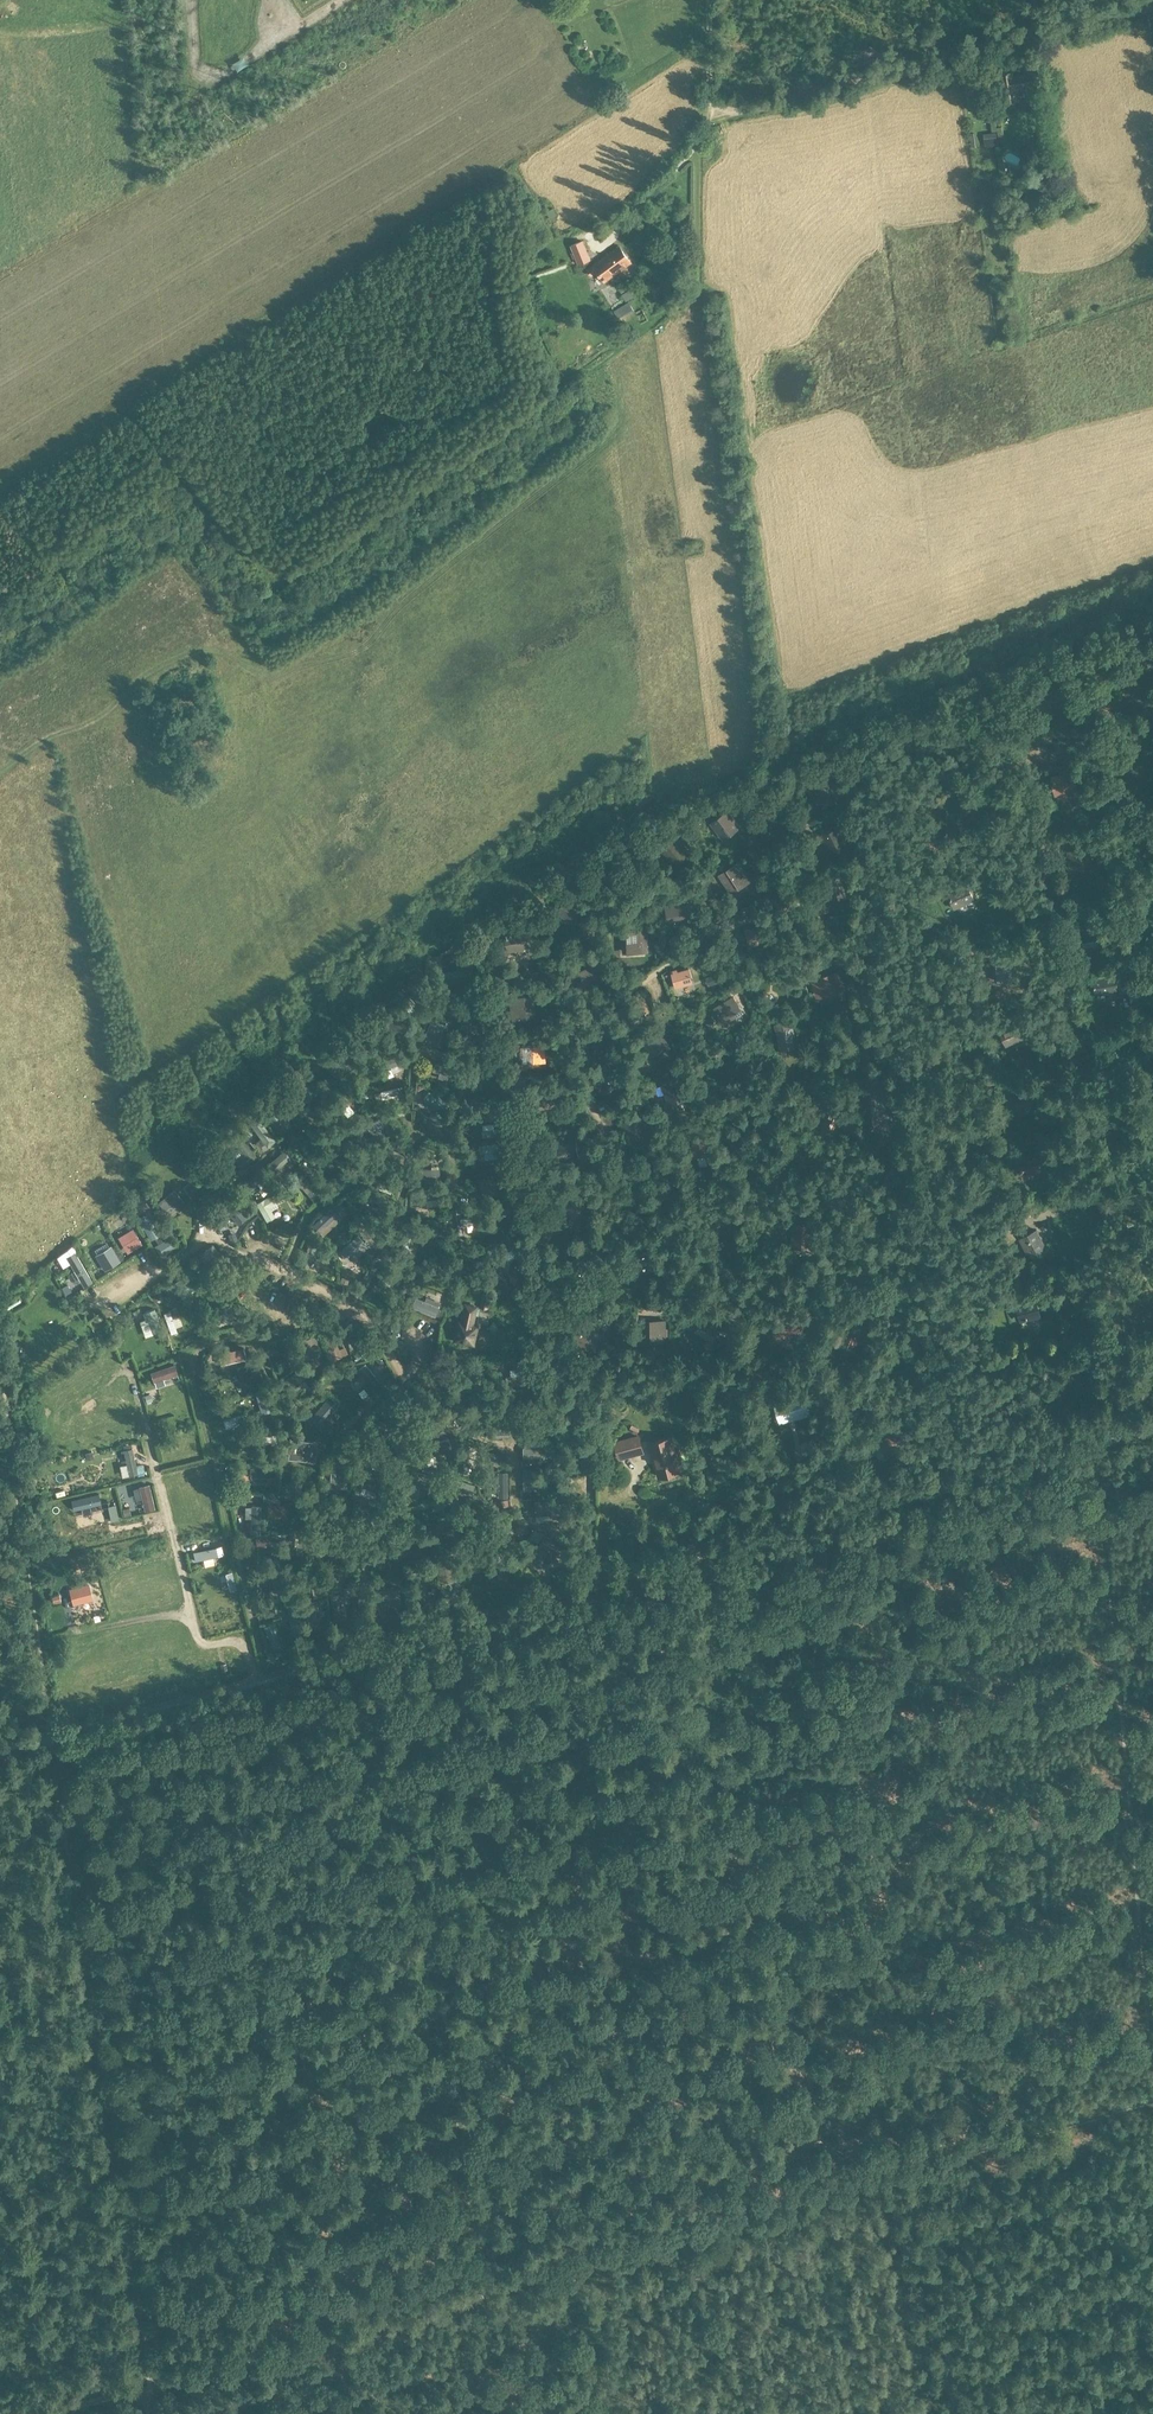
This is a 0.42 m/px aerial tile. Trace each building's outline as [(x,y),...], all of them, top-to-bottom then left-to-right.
[(985,147),(998,146),(997,132),(984,134),(985,147)] [(545,209),(549,217),(556,213),(552,205),(545,209)] [(589,254),(583,240),(571,245),(573,252),(571,253),(574,260),(589,254)] [(606,283),(631,264),(619,247),(593,266),(606,283)] [(619,320),(634,311),(629,302),(614,311),(619,320)] [(633,349),(641,346),(638,337),(630,339),(633,349)] [(1128,729),(1130,736),(1137,735),(1135,728),(1128,729)] [(1079,773),(1055,779),(1060,799),(1079,795),(1078,792),(1076,782),(1081,781),(1079,773)] [(830,777),(819,785),(830,801),(841,793),(830,777)] [(737,810),(744,808),(740,794),(733,797),(737,810)] [(790,813),(775,801),(766,811),(780,824),(790,813)] [(738,827),(727,812),(716,820),(727,836),(738,827)] [(1152,835),(1152,823),(1141,826),(1143,837),(1152,835)] [(839,827),(826,834),(835,851),(848,845),(839,827)] [(755,833),(750,835),(753,843),(758,841),(755,833)] [(689,852),(676,838),(665,847),(677,862),(689,852)] [(1084,856),(1068,860),(1071,871),(1087,867),(1084,856)] [(750,882),(739,863),(720,874),(732,893),(750,882)] [(629,876),(613,864),(605,876),(621,887),(629,876)] [(842,876),(828,881),(835,899),(848,894),(842,876)] [(968,883),(947,892),(954,909),(975,900),(968,883)] [(565,897),(555,914),(574,925),(584,908),(565,897)] [(686,899),(665,903),(667,915),(689,911),(686,899)] [(743,922),(755,921),(754,911),(742,913),(743,922)] [(1092,922),(1076,925),(1079,941),(1096,938),(1092,922)] [(746,931),(750,946),(767,941),(762,927),(746,931)] [(525,928),(506,932),(510,952),(530,948),(525,928)] [(650,952),(649,932),(628,933),(628,953),(650,952)] [(447,975),(448,984),(474,981),(470,952),(460,953),(463,972),(447,975)] [(740,971),(746,969),(742,961),(737,963),(740,971)] [(1011,963),(998,964),(999,978),(1017,976),(1016,966),(1012,967),(1011,963)] [(579,973),(587,989),(595,985),(593,980),(598,979),(601,985),(607,982),(599,964),(579,973)] [(1121,974),(1128,973),(1126,964),(1120,965),(1121,971),(1121,974)] [(672,973),(676,987),(693,983),(688,968),(672,973)] [(1114,973),(1092,978),(1095,996),(1118,991),(1114,973)] [(830,975),(813,981),(818,995),(834,989),(830,975)] [(514,1021),(536,1019),(533,995),(511,998),(514,1021)] [(742,1011),(734,997),(713,1010),(722,1024),(742,1011)] [(421,1015),(411,1006),(414,1003),(409,998),(400,1007),(415,1021),(421,1015)] [(469,1027),(470,1033),(479,1032),(476,1005),(466,1006),(468,1021),(462,1021),(463,1028),(469,1027)] [(404,1031),(402,1029),(390,1017),(389,1016),(383,1021),(398,1037),(404,1031)] [(432,1042),(441,1022),(432,1019),(424,1038),(432,1042)] [(1008,1048),(1029,1040),(1023,1026),(1003,1034),(1008,1048)] [(796,1045),(792,1028),(777,1032),(781,1048),(796,1045)] [(359,1038),(372,1055),(379,1049),(366,1032),(359,1038)] [(350,1033),(345,1036),(349,1042),(354,1038),(350,1033)] [(451,1035),(453,1046),(460,1045),(458,1034),(451,1035)] [(404,1051),(383,1060),(386,1068),(408,1059),(404,1051)] [(546,1051),(521,1053),(522,1069),(547,1068),(546,1051)] [(745,1079),(734,1056),(720,1063),(730,1086),(745,1079)] [(481,1063),(479,1063),(479,1060),(472,1060),(471,1084),(478,1084),(479,1069),(481,1069),(481,1063)] [(619,1083),(605,1063),(590,1075),(604,1094),(619,1083)] [(456,1069),(435,1064),(433,1072),(440,1073),(439,1078),(448,1081),(449,1076),(454,1077),(456,1069)] [(324,1077),(319,1081),(324,1087),(328,1083),(324,1077)] [(401,1086),(383,1090),(384,1099),(403,1094),(401,1086)] [(498,1094),(491,1088),(486,1095),(493,1100),(498,1094)] [(450,1104),(429,1090),(422,1102),(427,1106),(429,1103),(444,1113),(450,1104)] [(334,1101),(348,1117),(354,1111),(340,1095),(334,1101)] [(1040,1108),(1038,1098),(1020,1102),(1022,1112),(1040,1108)] [(294,1106),(298,1112),(303,1108),(299,1102),(294,1106)] [(267,1114),(281,1133),(292,1125),(278,1106),(267,1114)] [(381,1113),(384,1118),(390,1114),(387,1109),(381,1113)] [(435,1121),(437,1117),(432,1113),(429,1118),(435,1121)] [(258,1116),(251,1121),(266,1142),(274,1137),(258,1116)] [(367,1127),(380,1149),(389,1144),(375,1122),(367,1127)] [(1120,1141),(1120,1130),(1123,1131),(1123,1122),(1112,1122),(1112,1124),(1104,1124),(1104,1141),(1120,1141)] [(340,1126),(317,1131),(319,1140),(342,1135),(340,1126)] [(317,1147),(303,1128),(295,1133),(309,1152),(317,1147)] [(502,1128),(494,1129),(483,1130),(483,1137),(502,1136),(502,1128)] [(235,1141),(239,1147),(244,1152),(236,1159),(241,1166),(257,1154),(242,1135),(235,1141)] [(706,1137),(692,1140),(693,1148),(695,1157),(709,1154),(707,1145),(708,1145),(706,1137)] [(556,1141),(558,1159),(579,1157),(577,1139),(556,1141)] [(985,1141),(987,1151),(996,1148),(994,1139),(985,1141)] [(336,1168),(330,1159),(341,1151),(335,1143),(318,1156),(330,1172),(336,1168)] [(501,1144),(480,1145),(481,1153),(485,1153),(486,1159),(498,1159),(498,1152),(502,1152),(501,1144)] [(277,1169),(294,1156),(288,1149),(271,1162),(277,1169)] [(1032,1182),(1050,1175),(1044,1161),(1027,1168),(1032,1182)] [(317,1172),(322,1169),(318,1163),(313,1166),(317,1172)] [(226,1168),(231,1174),(235,1170),(231,1164),(226,1168)] [(247,1191),(256,1185),(264,1179),(266,1177),(262,1171),(243,1186),(247,1191)] [(415,1180),(440,1179),(440,1171),(415,1171),(415,1180)] [(480,1177),(488,1195),(502,1190),(494,1171),(480,1177)] [(302,1182),(317,1200),(324,1194),(309,1176),(302,1182)] [(188,1187),(197,1198),(204,1193),(195,1181),(188,1187)] [(393,1187),(379,1181),(376,1187),(390,1193),(393,1187)] [(412,1191),(413,1201),(437,1198),(436,1189),(412,1191)] [(157,1202),(167,1217),(185,1204),(174,1190),(157,1202)] [(276,1203),(280,1200),(276,1192),(257,1203),(267,1221),(275,1216),(272,1211),(269,1206),(276,1203)] [(384,1207),(387,1200),(370,1192),(367,1199),(373,1202),(372,1205),(378,1208),(380,1205),(384,1207)] [(564,1215),(577,1218),(579,1206),(578,1206),(579,1198),(568,1196),(564,1215)] [(227,1209),(230,1212),(239,1224),(247,1217),(230,1197),(223,1203),(227,1209)] [(323,1226),(329,1220),(336,1213),(342,1218),(349,1212),(343,1206),(345,1205),(340,1199),(317,1220),(323,1226)] [(723,1215),(721,1207),(708,1210),(712,1227),(724,1224),(722,1215),(723,1215)] [(158,1244),(162,1242),(158,1235),(160,1234),(146,1212),(138,1217),(151,1239),(154,1238),(158,1244)] [(352,1221),(356,1226),(364,1219),(359,1214),(352,1221)] [(468,1226),(482,1224),(486,1223),(485,1215),(464,1218),(465,1226),(468,1226)] [(131,1236),(136,1244),(142,1241),(130,1220),(124,1224),(131,1236)] [(172,1227),(167,1220),(163,1222),(167,1230),(172,1227)] [(1026,1243),(1032,1254),(1060,1239),(1052,1223),(1030,1235),(1033,1240),(1026,1243)] [(811,1237),(812,1237),(812,1229),(798,1229),(798,1246),(811,1246),(811,1237)] [(234,1232),(229,1234),(232,1243),(238,1241),(234,1232)] [(408,1254),(415,1234),(407,1232),(401,1252),(408,1254)] [(170,1237),(162,1242),(158,1244),(155,1245),(162,1256),(176,1247),(170,1237)] [(336,1256),(344,1265),(365,1245),(358,1237),(336,1256)] [(494,1257),(505,1252),(516,1247),(512,1239),(490,1249),(494,1257)] [(310,1243),(302,1264),(302,1266),(308,1268),(309,1266),(317,1246),(310,1243)] [(199,1255),(213,1274),(227,1264),(213,1245),(199,1255)] [(120,1261),(111,1247),(96,1255),(103,1266),(105,1270),(120,1261)] [(70,1280),(73,1280),(78,1277),(79,1279),(84,1287),(93,1281),(74,1251),(65,1256),(74,1270),(67,1274),(70,1280)] [(635,1251),(634,1271),(649,1271),(649,1251),(635,1251)] [(468,1263),(475,1262),(474,1255),(467,1256),(468,1263)] [(386,1260),(374,1283),(397,1295),(403,1283),(398,1281),(405,1270),(386,1260)] [(201,1266),(197,1261),(192,1265),(195,1269),(196,1269),(201,1266)] [(509,1290),(499,1266),(489,1270),(500,1294),(509,1290)] [(199,1274),(202,1279),(208,1275),(204,1270),(199,1274)] [(179,1293),(187,1288),(195,1282),(189,1273),(166,1290),(172,1298),(179,1293)] [(1002,1293),(1005,1304),(1016,1301),(1013,1290),(1002,1293)] [(487,1309),(489,1300),(490,1294),(483,1293),(480,1308),(487,1309)] [(469,1302),(479,1304),(480,1297),(470,1295),(469,1302)] [(15,1298),(10,1306),(15,1310),(20,1302),(15,1298)] [(439,1316),(441,1311),(439,1309),(441,1304),(427,1298),(425,1302),(416,1298),(413,1306),(435,1316),(439,1316)] [(1037,1298),(1016,1303),(1021,1323),(1042,1317),(1037,1298)] [(459,1322),(455,1341),(474,1344),(478,1326),(473,1325),(477,1308),(465,1305),(462,1323),(459,1322)] [(401,1316),(405,1310),(400,1307),(396,1313),(401,1316)] [(146,1311),(148,1317),(154,1332),(162,1329),(155,1308),(146,1311)] [(223,1308),(200,1320),(204,1328),(228,1316),(223,1308)] [(176,1318),(173,1311),(164,1314),(170,1334),(178,1332),(173,1319),(176,1318)] [(706,1313),(700,1324),(718,1335),(725,1324),(706,1313)] [(250,1318),(245,1324),(250,1329),(255,1323),(250,1318)] [(777,1340),(794,1333),(799,1331),(794,1318),(788,1320),(772,1326),(777,1340)] [(666,1343),(664,1321),(646,1322),(647,1344),(666,1343)] [(863,1330),(848,1325),(843,1342),(858,1347),(863,1330)] [(576,1338),(586,1355),(605,1345),(595,1328),(576,1338)] [(332,1359),(341,1356),(339,1349),(333,1333),(325,1336),(332,1359)] [(313,1364),(324,1360),(316,1335),(305,1339),(313,1364)] [(366,1335),(360,1340),(372,1356),(373,1357),(379,1352),(366,1335)] [(285,1343),(287,1349),(291,1364),(298,1362),(293,1341),(285,1343)] [(226,1359),(230,1358),(242,1355),(246,1354),(244,1347),(224,1352),(226,1359)] [(164,1378),(177,1373),(174,1363),(151,1371),(155,1381),(164,1378)] [(447,1388),(453,1386),(447,1363),(440,1365),(447,1388)] [(379,1383),(364,1364),(358,1369),(372,1388),(379,1383)] [(238,1372),(241,1379),(245,1378),(260,1372),(258,1365),(238,1372)] [(461,1390),(470,1389),(468,1365),(459,1366),(461,1390)] [(280,1384),(285,1391),(305,1378),(300,1370),(280,1384)] [(525,1376),(510,1378),(506,1378),(506,1387),(530,1384),(529,1376),(525,1376)] [(208,1391),(205,1382),(200,1384),(202,1393),(208,1391)] [(370,1396),(363,1387),(358,1392),(364,1400),(370,1396)] [(257,1392),(263,1413),(271,1411),(265,1389),(257,1392)] [(150,1392),(143,1394),(146,1402),(152,1400),(150,1392)] [(521,1416),(512,1394),(504,1398),(513,1419),(521,1416)] [(780,1423),(808,1415),(803,1395),(774,1404),(780,1423)] [(337,1406),(328,1398),(310,1420),(319,1427),(320,1426),(325,1429),(331,1422),(327,1418),(337,1406)] [(437,1420),(437,1414),(442,1414),(442,1407),(420,1407),(421,1414),(427,1414),(427,1420),(437,1420)] [(248,1423),(246,1414),(224,1421),(226,1429),(248,1423)] [(693,1418),(695,1437),(710,1435),(708,1416),(693,1418)] [(504,1435),(504,1437),(509,1437),(509,1425),(488,1425),(488,1436),(488,1437),(490,1437),(500,1437),(500,1435),(504,1435)] [(899,1429),(879,1441),(887,1454),(907,1442),(899,1429)] [(263,1435),(263,1444),(277,1443),(276,1434),(263,1435)] [(619,1461),(645,1453),(639,1434),(614,1442),(619,1461)] [(676,1450),(673,1436),(652,1442),(661,1476),(682,1470),(680,1463),(684,1462),(681,1449),(676,1450)] [(288,1459),(299,1460),(302,1441),(290,1440),(290,1445),(287,1444),(286,1453),(289,1453),(288,1459)] [(306,1442),(304,1461),(315,1462),(318,1443),(306,1442)] [(424,1458),(447,1451),(444,1442),(421,1449),(424,1458)] [(501,1456),(484,1448),(481,1454),(498,1463),(501,1456)] [(546,1448),(531,1448),(523,1448),(523,1457),(548,1457),(548,1448),(546,1448)] [(100,1457),(98,1449),(85,1453),(86,1460),(100,1457)] [(126,1465),(129,1476),(138,1474),(133,1449),(123,1451),(126,1465)] [(459,1449),(459,1473),(469,1473),(470,1449),(459,1449)] [(348,1465),(340,1464),(339,1480),(332,1480),(331,1489),(347,1490),(348,1465)] [(275,1477),(276,1468),(251,1467),(251,1477),(275,1477)] [(532,1479),(532,1468),(523,1468),(523,1489),(532,1489),(532,1479)] [(360,1471),(355,1477),(360,1480),(364,1474),(360,1471)] [(432,1490),(435,1477),(412,1472),(410,1481),(424,1483),(423,1488),(432,1490)] [(499,1473),(499,1497),(507,1497),(507,1473),(499,1473)] [(446,1477),(443,1486),(472,1495),(474,1486),(446,1477)] [(155,1509),(149,1484),(140,1486),(142,1498),(145,1511),(155,1509)] [(264,1502),(279,1504),(280,1492),(265,1491),(264,1502)] [(377,1499),(361,1493),(356,1491),(353,1499),(375,1508),(378,1500),(377,1499)] [(72,1500),(74,1510),(101,1504),(99,1494),(72,1500)] [(525,1501),(525,1510),(550,1510),(550,1500),(525,1501)] [(286,1520),(287,1512),(294,1513),(295,1502),(286,1502),(286,1506),(270,1505),(269,1518),(286,1520)] [(112,1521),(119,1520),(116,1505),(109,1507),(112,1521)] [(251,1506),(251,1519),(251,1533),(260,1533),(260,1506),(251,1506)] [(123,1510),(124,1517),(131,1515),(130,1508),(123,1510)] [(542,1515),(542,1518),(542,1529),(542,1532),(552,1531),(564,1531),(563,1514),(552,1515),(542,1515)] [(490,1533),(508,1525),(504,1518),(487,1527),(490,1533)] [(452,1526),(439,1526),(440,1544),(453,1544),(452,1526)] [(297,1555),(296,1542),(295,1532),(286,1532),(288,1556),(297,1555)] [(345,1532),(342,1542),(361,1547),(363,1537),(345,1532)] [(278,1535),(256,1539),(258,1547),(280,1543),(278,1535)] [(532,1558),(546,1567),(557,1549),(543,1541),(532,1558)] [(227,1558),(222,1542),(216,1544),(221,1560),(227,1558)] [(392,1550),(409,1559),(413,1552),(396,1543),(392,1550)] [(191,1550),(194,1560),(217,1553),(215,1544),(191,1550)] [(473,1574),(472,1563),(478,1563),(478,1555),(466,1556),(467,1574),(473,1574)] [(501,1578),(499,1556),(492,1556),(494,1579),(501,1578)] [(272,1576),(275,1588),(270,1589),(273,1598),(277,1597),(286,1595),(280,1574),(272,1576)] [(423,1599),(424,1598),(426,1574),(418,1574),(416,1598),(423,1599)] [(319,1596),(328,1594),(325,1577),(315,1579),(319,1596)] [(89,1586),(71,1591),(74,1605),(93,1600),(89,1586)] [(331,1596),(335,1620),(343,1619),(339,1595),(331,1596)] [(52,1597),(54,1604),(60,1602),(58,1596),(52,1597)] [(315,1601),(306,1603),(310,1627),(319,1626),(317,1611),(319,1610),(318,1602),(315,1602),(315,1601)] [(288,1606),(293,1632),(302,1630),(297,1605),(288,1606)] [(283,1643),(273,1623),(265,1626),(275,1647),(283,1643)] [(771,1729),(770,1717),(772,1717),(771,1705),(761,1706),(763,1730),(771,1729)]
